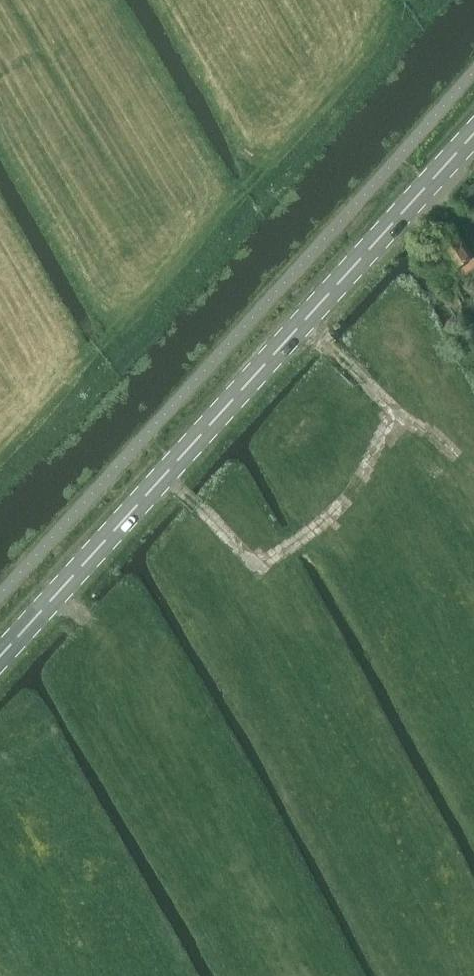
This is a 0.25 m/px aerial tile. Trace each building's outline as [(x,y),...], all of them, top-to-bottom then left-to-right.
[(473,268),(473,259),(452,226),(431,240),(457,279),(473,268)]
